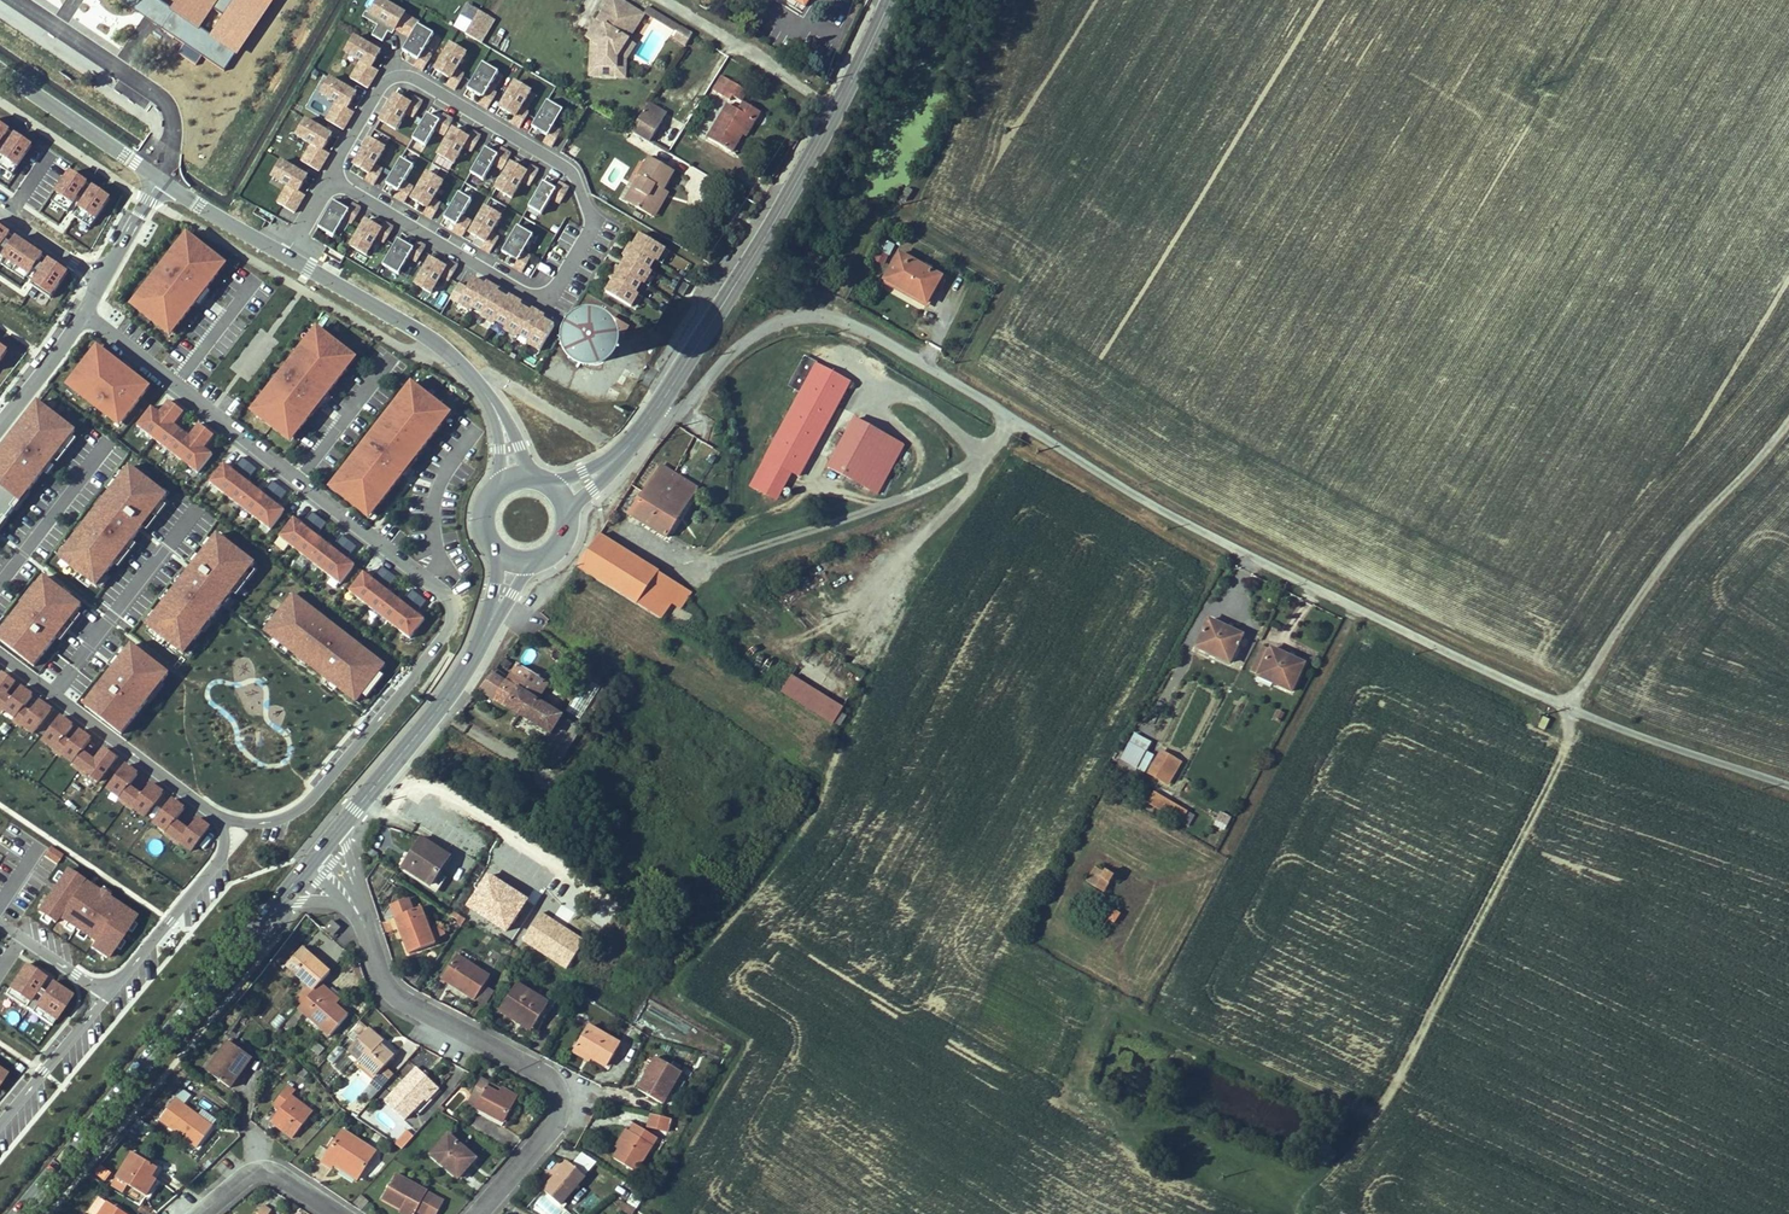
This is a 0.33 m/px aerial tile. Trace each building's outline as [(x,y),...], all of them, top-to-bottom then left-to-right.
[(367,14),(380,21),(371,36),(381,42),(390,27),(409,38),(417,24),(419,22),(381,0),(375,0),(367,14)] [(620,0),(610,0),(597,20),(605,25),(594,42),(591,46),(590,71),(601,72),(601,76),(616,77),(617,57),(628,39),(625,27),(636,10),(620,0)] [(648,7),(644,13),(673,30),(674,30),(677,32),(681,27),(648,7)] [(636,10),(625,27),(628,39),(643,14),(636,10)] [(478,14),(466,35),(479,43),(491,22),(478,14)] [(605,25),(597,20),(586,38),(594,42),(605,25)] [(433,34),(417,24),(409,38),(402,51),(417,59),(413,67),(421,72),(430,56),(422,51),(433,34)] [(693,34),(681,27),(677,32),(673,39),(685,46),(693,34)] [(371,68),(379,53),(353,38),(344,53),(360,62),(350,79),(367,89),(377,72),(371,68)] [(617,57),(616,77),(625,77),(626,59),(636,44),(628,39),(617,57)] [(465,53),(450,43),(435,69),(450,78),(445,86),(454,91),(463,75),(455,70),(465,53)] [(498,71),(482,62),(467,88),(482,97),(478,105),(486,110),(495,94),(487,89),(498,71)] [(722,76),(713,91),(730,101),(733,97),(741,102),(748,92),(722,76)] [(346,110),(355,94),(329,79),(320,95),(336,104),(326,121),(343,131),(353,113),(346,110)] [(530,90),(515,81),(499,107),(515,116),(510,124),(519,129),(528,113),(520,108),(530,90)] [(409,104),(394,95),(379,121),(395,131),(404,114),(412,118),(421,103),(413,98),(409,104)] [(563,109),(547,100),(532,126),(547,135),(543,143),(551,147),(560,132),(552,127),(563,109)] [(649,103),(645,110),(663,121),(667,114),(649,103)] [(739,111),(728,105),(708,139),(731,152),(742,134),(751,119),(755,121),(760,112),(744,103),(739,111)] [(645,110),(631,132),(650,143),(651,140),(663,121),(645,110)] [(441,135),(450,120),(442,115),(438,121),(427,114),(411,140),(424,148),(433,131),(441,135)] [(751,119),(742,134),(746,137),(755,121),(751,119)] [(322,151),(331,136),(305,121),(296,137),(311,146),(301,163),(318,173),(329,155),(322,151)] [(0,122),(0,151),(14,131),(0,122)] [(467,138),(452,129),(437,155),(453,165),(463,148),(470,152),(480,137),(471,132),(467,138)] [(16,135),(0,158),(0,164),(17,176),(36,149),(16,135)] [(368,140),(353,166),(368,175),(364,181),(373,186),(382,171),(374,166),(384,149),(368,140)] [(669,154),(670,151),(651,140),(650,143),(669,154)] [(500,169),(509,154),(500,149),(497,155),(485,148),(470,174),(482,182),(492,165),(500,169)] [(599,180),(614,190),(629,167),(615,157),(599,180)] [(643,179),(629,203),(652,215),(663,197),(658,194),(661,189),(663,190),(674,172),(650,158),(646,165),(641,162),(635,174),(643,179)] [(393,198),(402,203),(411,187),(403,183),(413,166),(401,159),(385,185),(397,192),(393,198)] [(298,193),(306,178),(280,163),(271,178),(287,187),(277,204),(294,214),(304,197),(298,193)] [(526,172),(511,163),(495,189),(511,199),(521,182),(529,186),(538,171),(529,166),(526,172)] [(92,187),(72,173),(54,200),(74,214),(92,187)] [(426,174),(411,200),(426,209),(422,215),(431,220),(440,204),(432,200),(442,183),(426,174)] [(643,179),(635,174),(621,198),(629,203),(643,179)] [(558,203),(567,187),(559,183),(555,189),(543,182),(528,208),(540,216),(550,199),(558,203)] [(907,188),(902,198),(906,201),(912,191),(907,188)] [(663,197),(652,216),(655,218),(669,194),(663,190),(661,189),(658,194),(663,197)] [(115,205),(95,191),(76,218),(96,232),(115,205)] [(452,232),(460,237),(469,221),(461,217),(471,200),(459,193),(444,219),(455,226),(452,232)] [(348,211),(333,202),(318,229),(333,238),(343,221),(351,225),(360,210),(352,205),(348,211)] [(485,208),(469,234),(485,243),(481,249),(489,254),(498,238),(490,234),(500,217),(485,208)] [(380,230),(365,221),(350,247),(366,256),(376,240),(383,244),(392,229),(384,224),(380,230)] [(0,224),(0,249),(11,231),(0,224)] [(517,227),(502,253),(517,262),(513,268),(521,273),(531,257),(523,253),(533,236),(517,227)] [(613,281),(607,293),(631,307),(638,295),(635,294),(642,282),(644,284),(651,272),(649,271),(656,259),(658,260),(665,249),(641,234),(634,246),(631,245),(624,256),(627,258),(620,270),(618,268),(611,280),(613,281)] [(185,235),(127,308),(170,342),(230,269),(185,235)] [(45,257),(16,238),(2,261),(31,279),(45,257)] [(413,249),(398,240),(383,266),(398,275),(408,258),(416,263),(425,247),(417,243),(413,249)] [(876,259),(884,263),(888,255),(880,250),(876,259)] [(899,254),(884,281),(927,304),(941,277),(899,254)] [(530,277),(539,262),(532,258),(523,273),(530,277)] [(445,268),(430,259),(415,285),(431,294),(440,277),(448,282),(457,266),(449,261),(445,268)] [(70,272),(50,261),(36,286),(56,298),(70,272)] [(467,289),(459,284),(450,299),(470,310),(472,308),(483,314),(481,317),(493,324),(494,321),(506,328),(504,330),(515,337),(517,334),(528,341),(527,344),(538,350),(553,325),(541,319),(543,316),(531,310),(530,312),(519,306),(520,303),(509,296),(507,299),(496,292),(497,290),(486,283),(485,286),(473,279),(467,289)] [(680,292),(685,295),(691,286),(686,283),(680,292)] [(625,325),(612,317),(607,325),(620,333),(625,325)] [(316,327),(247,414),(289,449),(358,362),(316,327)] [(582,354),(584,354),(584,349),(586,346),(588,343),(589,342),(591,341),(591,340),(581,333),(573,348),(582,354)] [(584,349),(584,354),(585,355),(587,358),(590,361),(594,362),(599,361),(602,360),(605,356),(606,352),(605,348),(603,345),(600,342),(597,341),(591,341),(589,342),(588,343),(586,346),(584,349)] [(0,349),(0,374),(12,358),(0,349)] [(119,431),(148,391),(97,350),(65,390),(119,431)] [(791,386),(801,392),(816,364),(806,358),(791,386)] [(792,472),(799,476),(850,382),(816,364),(801,392),(766,458),(792,472)] [(368,523),(450,417),(411,387),(332,493),(368,523)] [(35,401),(0,445),(0,487),(21,503),(76,433),(35,401)] [(159,415),(151,408),(135,429),(195,476),(210,456),(203,451),(214,437),(199,425),(189,438),(174,426),(184,413),(169,402),(159,415)] [(854,421),(829,468),(877,493),(902,446),(854,421)] [(232,471),(223,464),(207,485),(267,532),(282,512),(275,506),(286,493),(271,481),(261,494),(246,482),(256,469),(242,458),(232,471)] [(792,472),(766,458),(751,486),(777,500),(792,472)] [(168,493),(129,463),(56,558),(95,587),(168,493)] [(660,465),(629,514),(666,538),(697,489),(660,465)] [(13,507),(0,494),(0,520),(13,507)] [(301,525),(293,519),(276,540),(336,587),(352,567),(345,561),(355,547),(340,536),(330,549),(315,537),(326,524),(311,512),(301,525)] [(256,561),(216,531),(146,622),(186,653),(256,561)] [(601,534),(576,568),(661,620),(672,604),(683,587),(601,534)] [(43,575),(0,630),(0,639),(36,667),(83,606),(43,575)] [(422,624),(363,577),(350,596),(408,643),(422,624)] [(692,593),(683,587),(672,604),(682,610),(692,593)] [(103,588),(102,603),(113,603),(114,589),(103,588)] [(295,592),(264,632),(356,703),(387,663),(295,592)] [(1209,620),(1196,648),(1229,663),(1242,635),(1209,620)] [(170,672),(130,641),(82,702),(123,733),(170,672)] [(1258,675),(1270,649),(1262,646),(1250,672),(1258,675)] [(1258,675),(1257,676),(1291,692),(1304,664),(1270,648),(1270,649),(1258,675)] [(492,673),(480,689),(551,734),(557,725),(576,737),(581,728),(539,702),(549,685),(517,664),(505,683),(492,673)] [(1,672),(0,674),(0,708),(34,734),(54,707),(39,696),(30,709),(26,706),(34,695),(22,686),(13,699),(5,693),(13,682),(1,672)] [(782,692),(833,724),(843,708),(792,677),(782,692)] [(1276,711),(1273,719),(1279,722),(1283,714),(1276,711)] [(72,725),(60,716),(42,740),(100,782),(119,756),(102,744),(94,756),(84,749),(92,738),(80,730),(71,742),(64,737),(72,725)] [(1147,747),(1132,739),(1117,766),(1132,774),(1147,747)] [(1161,751),(1148,773),(1168,784),(1180,763),(1161,751)] [(137,774),(124,765),(107,788),(144,815),(162,791),(149,781),(140,793),(129,785),(137,774)] [(1187,813),(1153,793),(1147,803),(1181,822),(1187,813)] [(184,808),(171,799),(154,822),(192,849),(210,825),(197,815),(188,827),(177,819),(184,808)] [(1216,820),(1227,826),(1230,818),(1219,812),(1216,820)] [(413,859),(406,870),(431,886),(450,855),(422,837),(410,857),(413,859)] [(403,868),(406,870),(413,859),(410,857),(403,868)] [(138,916),(63,867),(34,910),(55,923),(59,917),(93,939),(88,947),(108,960),(138,916)] [(1086,882),(1103,892),(1113,876),(1105,871),(1104,873),(1094,868),(1086,882)] [(409,898),(390,905),(395,917),(413,910),(409,898)] [(413,910),(395,917),(399,927),(399,926),(410,953),(436,943),(435,940),(431,930),(422,907),(413,910)] [(462,925),(466,919),(450,908),(447,913),(458,920),(457,922),(462,925)] [(1105,917),(1114,923),(1119,914),(1110,908),(1105,917)] [(332,921),(326,928),(334,935),(340,928),(332,921)] [(431,930),(435,940),(443,936),(446,933),(438,927),(431,930)] [(286,966),(314,990),(320,983),(330,972),(302,947),(286,966)] [(464,993),(475,1000),(490,977),(457,955),(442,978),(453,986),(455,983),(466,990),(464,993)] [(26,1006),(47,1020),(67,989),(47,976),(34,995),(28,991),(41,971),(21,958),(0,988),(27,1005),(26,1006)] [(298,1008),(330,1036),(348,1016),(336,1005),(338,1004),(328,995),(330,992),(320,983),(314,990),(298,1008)] [(453,986),(464,993),(466,990),(455,983),(453,986)] [(517,983),(500,1010),(517,1022),(520,1018),(534,1027),(549,1004),(517,983)] [(340,1001),(330,992),(328,995),(338,1004),(340,1001)] [(531,1031),(534,1027),(520,1018),(517,1022),(531,1031)] [(592,1059),(606,1067),(620,1044),(589,1025),(577,1045),(594,1054),(592,1059)] [(348,1051),(376,1076),(385,1067),(394,1057),(381,1045),(384,1042),(369,1029),(348,1051)] [(229,1041),(207,1072),(230,1088),(252,1058),(229,1041)] [(594,1054),(577,1045),(573,1052),(590,1061),(592,1059),(594,1054)] [(638,1090),(663,1105),(682,1072),(656,1058),(638,1090)] [(394,1075),(385,1067),(376,1076),(386,1084),(394,1075)] [(385,1101),(405,1120),(424,1100),(437,1086),(417,1067),(385,1101)] [(476,1108),(504,1123),(518,1097),(502,1088),(499,1093),(488,1087),(490,1083),(481,1078),(472,1095),(481,1099),(476,1108)] [(270,1122),(293,1139),(313,1112),(292,1096),(295,1091),(288,1085),(273,1105),(280,1110),(270,1122)] [(437,1086),(424,1100),(427,1102),(440,1089),(437,1086)] [(198,1115),(184,1105),(191,1096),(178,1087),(154,1119),(156,1121),(159,1119),(197,1148),(213,1127),(198,1115)] [(481,1099),(472,1095),(467,1103),(476,1108),(481,1099)] [(198,1115),(213,1127),(217,1121),(202,1110),(198,1115)] [(672,1119),(651,1114),(648,1127),(668,1132),(672,1119)] [(619,1150),(614,1158),(637,1172),(658,1138),(635,1124),(630,1132),(619,1150)] [(406,1129),(395,1143),(402,1149),(414,1135),(406,1129)] [(375,1151),(343,1130),(322,1162),(331,1168),(333,1164),(357,1180),(375,1151)] [(615,1147),(619,1150),(630,1132),(626,1130),(615,1147)] [(458,1179),(467,1169),(465,1167),(473,1157),(474,1156),(449,1134),(431,1155),(458,1179)] [(132,1152),(116,1178),(128,1185),(146,1196),(157,1180),(152,1177),(158,1168),(132,1152)] [(588,1172),(594,1163),(580,1152),(573,1162),(588,1172)] [(469,1171),(478,1161),(473,1157),(465,1167),(467,1169),(469,1171)] [(543,1190),(561,1205),(585,1177),(568,1161),(543,1190)] [(104,1180),(110,1172),(100,1164),(93,1172),(104,1180)] [(401,1209),(404,1204),(416,1211),(421,1213),(426,1213),(436,1197),(427,1192),(428,1191),(396,1174),(382,1199),(401,1209)] [(128,1185),(116,1178),(111,1186),(123,1193),(128,1185)] [(108,1202),(98,1195),(87,1210),(93,1213),(100,1213),(108,1202)] [(108,1202),(100,1213),(126,1213),(108,1202)] [(416,1211),(404,1204),(401,1209),(399,1212),(403,1213),(415,1213),(416,1211)] [(271,1212),(262,1206),(257,1213),(270,1213),(271,1212)]
